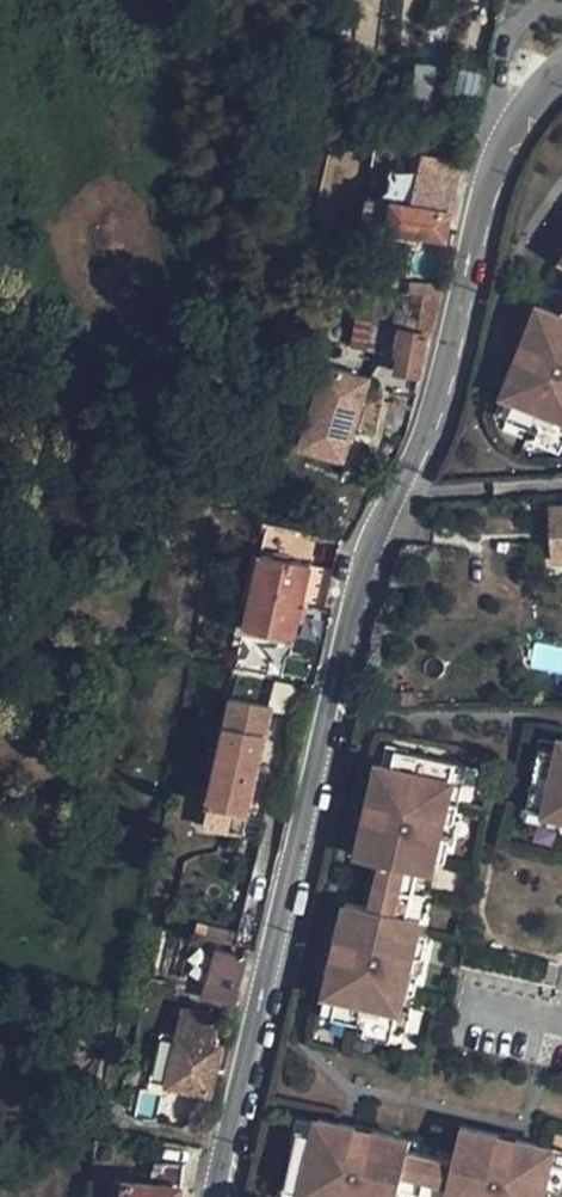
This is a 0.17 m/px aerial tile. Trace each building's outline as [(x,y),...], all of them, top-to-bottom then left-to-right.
[(425,154),(421,174),(456,181),(460,161),(425,154)] [(391,228),(447,239),(456,181),(392,169),(386,200),(370,197),(364,234),(389,238),(391,228)] [(442,295),(444,284),(410,281),(409,293),(442,295)] [(432,335),(442,295),(409,293),(404,330),(428,335),(432,335)] [(555,448),(561,436),(561,432),(561,302),(558,310),(534,299),(519,338),(539,346),(532,362),(512,354),(498,389),(511,394),(502,414),(534,427),(530,438),(555,448)] [(370,350),(376,324),(356,320),(350,346),(370,350)] [(420,376),(428,335),(404,330),(396,371),(420,376)] [(539,346),(519,338),(512,354),(532,362),(539,346)] [(370,379),(327,365),(301,447),(344,460),(370,379)] [(498,389),(490,410),(502,414),(511,394),(498,389)] [(547,507),(550,558),(561,557),(561,506),(547,507)] [(264,547),(311,554),(314,537),(267,529),(264,547)] [(313,565),(261,554),(245,626),(324,644),(331,608),(305,602),(313,565)] [(273,705),(232,697),(208,806),(248,815),(273,705)] [(529,805),(545,808),(544,813),(561,816),(561,737),(560,741),(541,738),(536,758),(539,759),(529,805)] [(367,1032),(393,1038),(395,1027),(399,1009),(403,1010),(407,988),(417,990),(420,972),(411,970),(415,952),(425,954),(430,934),(420,932),(422,918),(407,915),(414,890),(419,865),(435,868),(436,858),(446,860),(451,836),(441,834),(445,819),(454,820),(459,799),(450,797),(454,779),(451,778),(455,762),(408,751),(409,748),(389,744),(385,762),(379,761),(370,802),(391,806),(388,822),(366,819),(359,852),(382,857),(371,906),(349,902),(341,940),(360,944),(357,962),(337,957),(329,994),(340,996),(336,1016),(369,1022),(367,1032)] [(450,797),(459,799),(468,765),(455,762),(451,778),(454,779),(450,797)] [(391,806),(370,802),(366,819),(388,822),(391,806)] [(529,805),(526,818),(561,827),(561,816),(544,813),(545,808),(529,805)] [(248,815),(208,806),(204,826),(244,835),(248,815)] [(441,834),(451,836),(454,820),(445,819),(441,834)] [(414,890),(428,893),(435,868),(419,865),(414,890)] [(407,915),(422,918),(428,893),(414,890),(407,915)] [(360,944),(341,940),(337,957),(357,962),(360,944)] [(234,1008),(248,958),(219,949),(202,999),(234,1008)] [(411,970),(420,972),(425,954),(415,952),(411,970)] [(399,1009),(395,1027),(409,1030),(417,990),(407,988),(403,1010),(399,1009)] [(340,996),(329,994),(324,1013),(336,1016),(340,996)] [(211,1096),(222,1045),(214,1044),(218,1022),(210,1020),(211,1014),(185,1008),(167,1086),(211,1096)] [(554,1161),(557,1148),(521,1140),(517,1158),(501,1155),(505,1137),(468,1127),(461,1161),(410,1149),(413,1138),(374,1130),(370,1150),(355,1147),(359,1127),(323,1119),(322,1123),(301,1118),(296,1141),(299,1142),(289,1188),(305,1192),(305,1194),(316,1196),(399,1196),(401,1187),(427,1193),(448,1196),(561,1196),(561,1163),(554,1161)] [(370,1150),(374,1130),(359,1127),(355,1147),(370,1150)] [(517,1158),(521,1140),(505,1137),(501,1155),(517,1158)] [(115,1180),(114,1196),(181,1196),(185,1163),(169,1162),(166,1185),(115,1180)] [(399,1196),(426,1196),(427,1193),(401,1187),(399,1196)] [(289,1188),(287,1196),(316,1196),(305,1194),(305,1192),(289,1188)]
